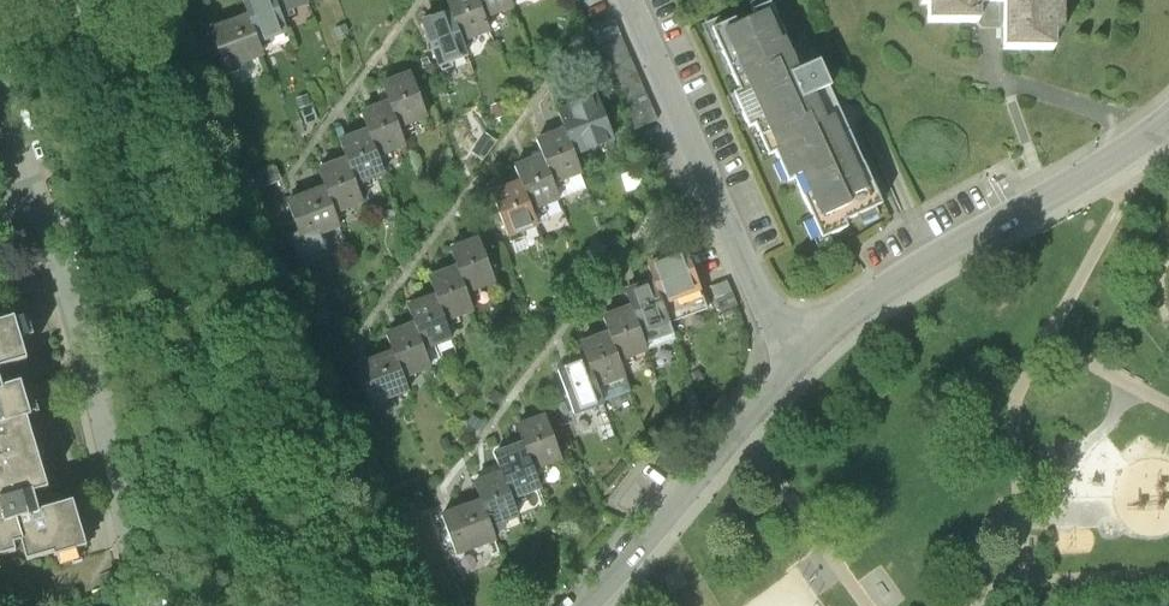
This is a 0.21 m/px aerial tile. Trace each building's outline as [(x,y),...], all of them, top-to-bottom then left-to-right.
[(249,17),(259,45),(288,35),(281,16),(275,0),(243,0),(249,17)] [(281,16),(309,5),(307,0),(275,0),(281,16)] [(487,22),(479,0),(448,0),(452,12),(463,41),(491,31),(487,22)] [(511,0),(479,0),(487,22),(516,11),(511,0)] [(917,3),(927,3),(927,24),(977,23),(977,2),(988,2),(988,0),(917,0),(917,3)] [(988,2),(1002,2),(1002,51),(1053,50),(1053,32),(1060,32),(1060,0),(988,0),(988,2)] [(893,215),(827,59),(803,69),(793,45),(775,3),(710,31),(737,93),(724,99),(744,146),(757,141),(770,170),(778,167),(790,195),(799,191),(824,251),(855,238),(852,232),(893,215)] [(439,70),(469,59),(463,41),(452,12),(422,23),(439,70)] [(259,45),(249,17),(210,31),(226,72),(264,58),(259,45)] [(657,123),(615,25),(591,35),(634,133),(657,123)] [(387,89),(392,103),(402,131),(430,121),(414,79),(387,89)] [(565,128),(576,157),(614,143),(599,102),(560,116),(565,128)] [(392,103),(362,115),(369,135),(380,164),(411,153),(402,131),(392,103)] [(582,176),(576,157),(565,128),(537,139),(543,158),(554,186),(582,176)] [(342,145),(348,162),(358,190),(386,180),(380,164),(369,135),(342,145)] [(559,201),(554,186),(543,158),(515,168),(521,184),(531,211),(559,201)] [(319,173),(326,192),(337,220),(366,209),(358,190),(348,162),(319,173)] [(507,240),(538,229),(531,211),(521,184),(491,195),(507,240)] [(337,220),(326,192),(288,206),(303,247),(342,233),(337,220)] [(453,255),(459,269),(469,297),(496,287),(480,244),(453,255)] [(653,281),(664,309),(702,295),(687,254),(649,268),(653,281)] [(459,269),(429,280),(436,300),(447,330),(477,318),(469,297),(459,269)] [(671,328),(664,309),(653,281),(625,291),(632,310),(642,339),(671,328)] [(408,311),(414,328),(425,356),(453,346),(447,330),(436,300),(408,311)] [(647,353),(642,339),(632,310),(604,320),(610,337),(619,363),(647,353)] [(27,362),(15,320),(0,325),(0,370),(27,362)] [(386,338),(393,357),(404,386),(432,375),(425,356),(414,328),(386,338)] [(595,392),(626,381),(619,363),(610,337),(579,348),(584,362),(595,392)] [(404,386),(393,357),(354,372),(370,413),(408,399),(404,386)] [(601,407),(595,392),(584,362),(557,372),(573,416),(601,407)] [(27,421),(31,420),(21,385),(1,391),(0,389),(0,429),(27,421)] [(546,416),(516,428),(524,448),(535,477),(565,466),(546,416)] [(27,421),(0,429),(0,561),(16,556),(13,548),(21,545),(27,565),(53,557),(54,560),(87,551),(73,506),(39,517),(33,497),(49,492),(27,421)] [(496,458),(502,475),(513,503),(541,493),(535,477),(524,448),(496,458)] [(474,486),(481,505),(491,533),(520,522),(513,503),(502,475),(474,486)] [(491,533),(481,505),(442,519),(457,560),(496,546),(491,533)]
